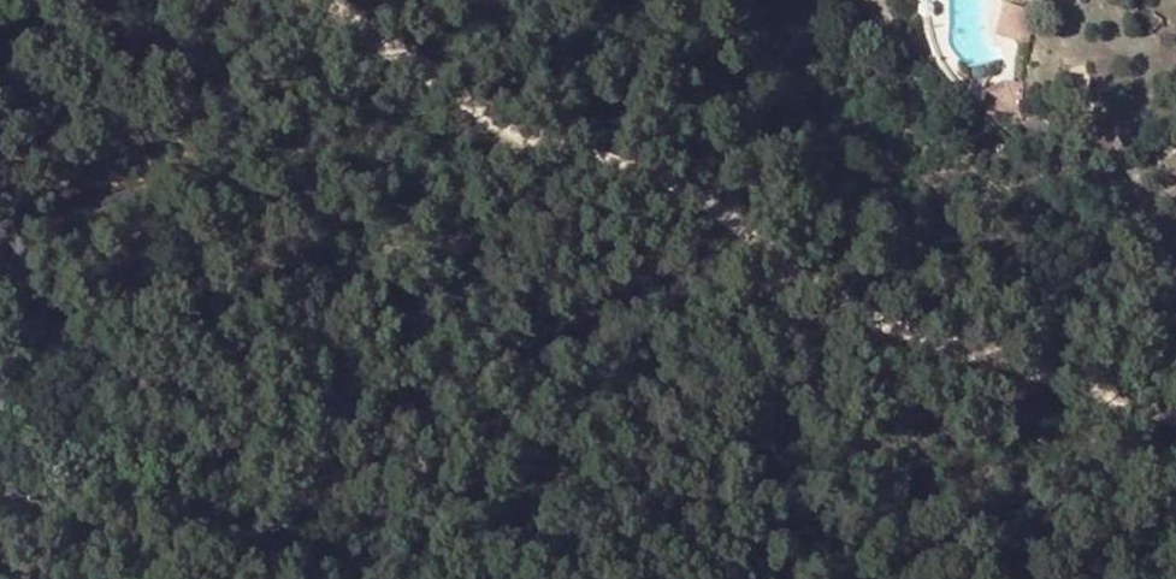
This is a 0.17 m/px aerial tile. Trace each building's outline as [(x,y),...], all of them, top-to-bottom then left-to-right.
[(1027,45),(1036,12),(1002,1),(994,34),(1027,45)] [(1019,114),(1024,83),(1003,80),(984,91),(982,110),(1019,114)]
